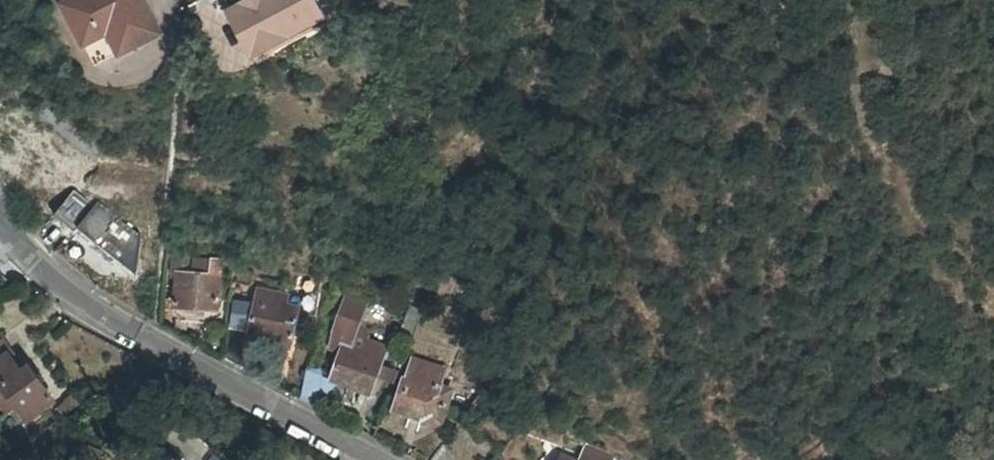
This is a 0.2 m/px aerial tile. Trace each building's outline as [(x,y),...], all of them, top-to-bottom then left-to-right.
[(65,5),(85,44),(112,31),(119,45),(137,35),(142,44),(159,35),(147,12),(143,15),(135,0),(75,0),(65,5)] [(141,0),(135,0),(143,15),(147,12),(141,0)] [(229,13),(253,56),(287,37),(283,30),(318,11),(312,0),(252,0),(229,13)] [(112,31),(85,44),(97,67),(142,44),(137,35),(119,45),(112,31)] [(78,185),(56,210),(125,270),(147,245),(78,185)] [(218,255),(166,254),(165,312),(217,313),(218,255)] [(286,295),(257,290),(255,301),(231,297),(228,330),(291,341),(298,308),(285,305),(286,295)] [(332,380),(371,393),(387,347),(372,342),(371,342),(368,341),(369,337),(365,331),(360,330),(361,325),(367,308),(347,301),(336,330),(331,352),(341,355),(332,380)] [(406,307),(402,328),(416,330),(419,309),(406,307)] [(7,413),(15,407),(26,421),(53,402),(29,369),(19,375),(9,361),(0,347),(0,404),(7,413)] [(445,372),(414,361),(405,391),(401,390),(395,410),(425,421),(424,424),(435,426),(441,423),(447,405),(442,404),(446,390),(440,387),(445,372)] [(322,378),(306,375),(302,400),(318,408),(322,378)] [(64,417),(74,408),(68,401),(58,409),(64,417)] [(441,445),(430,459),(459,459),(461,457),(441,445)]
